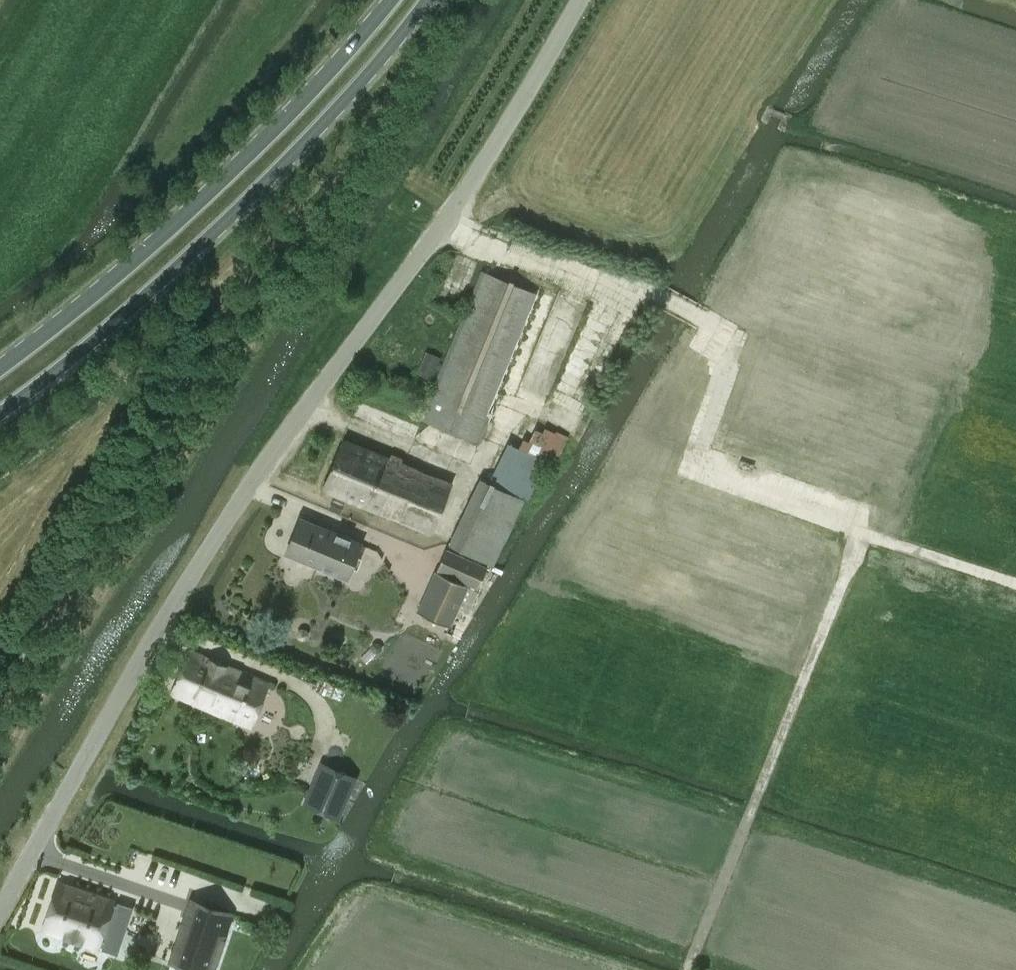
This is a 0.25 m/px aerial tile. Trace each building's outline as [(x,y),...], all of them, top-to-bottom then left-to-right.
[(480,442),(540,295),(482,271),(422,418),(480,442)] [(426,350),(421,364),(436,370),(442,357),(426,350)] [(727,409),(749,421),(763,394),(742,382),(727,409)] [(518,451),(542,462),(553,468),(569,437),(556,431),(555,432),(545,427),(542,432),(535,428),(529,441),(524,438),(518,451)] [(828,488),(841,453),(782,431),(770,466),(828,488)] [(322,490),(345,499),(431,534),(452,484),(343,439),(322,490)] [(481,479),(458,527),(500,548),(542,462),(518,451),(513,463),(504,459),(492,484),(481,479)] [(764,468),(761,478),(783,486),(786,476),(764,468)] [(614,489),(618,474),(603,470),(599,485),(614,489)] [(345,503),(334,499),(333,499),(329,509),(341,514),(345,503)] [(348,579),(363,543),(301,517),(286,553),(348,579)] [(500,548),(458,527),(449,544),(492,565),(500,548)] [(479,586),(488,567),(447,549),(438,568),(479,586)] [(450,626),(468,585),(436,571),(418,612),(450,626)] [(305,630),(303,629),(300,630),(298,634),(299,637),(302,638),(306,638),(307,635),(307,632),(305,630)] [(251,728),(270,683),(189,649),(170,694),(251,728)] [(250,766),(246,773),(248,779),(252,780),(257,778),(261,771),(259,766),(255,764),(250,766)] [(317,776),(305,804),(338,818),(350,790),(317,776)] [(59,881),(42,929),(98,948),(99,947),(103,948),(102,952),(117,957),(132,911),(117,906),(116,909),(112,907),(115,900),(59,881)] [(191,900),(170,961),(194,969),(210,969),(230,913),(191,900)]
